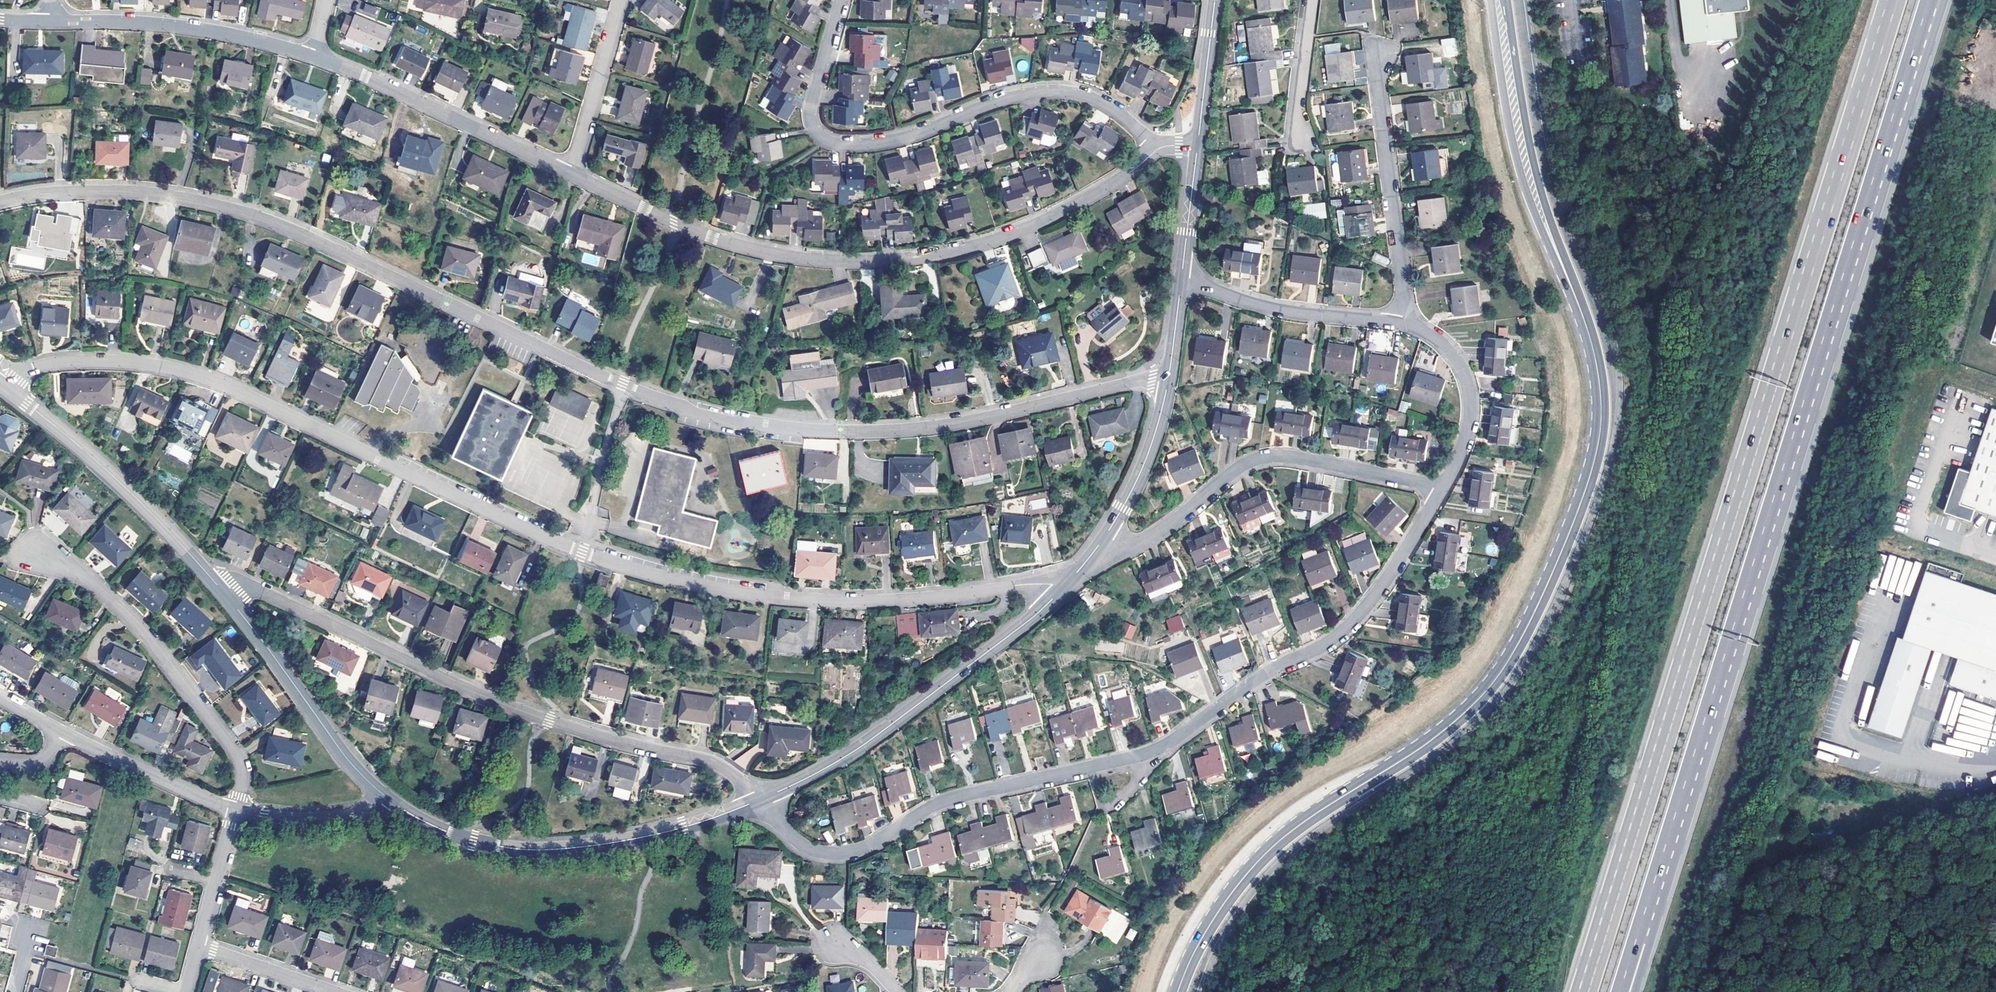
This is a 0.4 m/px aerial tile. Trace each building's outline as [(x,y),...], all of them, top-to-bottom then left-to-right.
[(215,2),(222,2),(221,9),(221,13),(238,14),(239,6),(239,0),(215,0),(215,2)] [(302,18),(306,2),(299,0),(261,0),(258,15),(274,19),(276,12),(283,14),(293,16),(302,18)] [(461,18),(465,0),(418,0),(416,6),(425,8),(425,9),(461,18)] [(684,10),(670,0),(647,0),(641,8),(654,18),(659,12),(673,24),(684,10)] [(808,0),(797,0),(792,10),(798,12),(793,21),(812,31),(821,17),(818,15),(812,11),(816,5),(808,0)] [(891,0),(862,0),(863,17),(883,17),(883,8),(891,8),(891,0)] [(949,13),(949,6),(950,0),(925,0),(924,4),(934,4),(934,12),(949,13)] [(1017,9),(1017,0),(994,0),(1001,1),(1001,8),(1017,9)] [(1017,15),(1033,16),(1034,9),(1042,10),(1043,0),(1017,0),(1017,9),(1017,15)] [(1081,21),(1081,14),(1082,3),(1075,3),(1075,0),(1057,0),(1057,11),(1065,12),(1064,20),(1081,21)] [(1081,14),(1096,15),(1096,7),(1106,8),(1106,0),(1082,0),(1082,3),(1081,14)] [(1144,19),(1145,12),(1146,3),(1139,2),(1139,0),(1122,0),(1121,8),(1130,9),(1129,18),(1144,19)] [(1145,12),(1154,13),(1153,20),(1168,22),(1170,12),(1170,6),(1164,5),(1164,0),(1146,0),(1146,3),(1145,12)] [(1261,11),(1286,8),(1285,0),(1260,0),(1261,11)] [(1376,19),(1374,0),(1345,0),(1348,23),(1376,19)] [(1420,18),(1417,0),(1389,0),(1392,22),(1420,18)] [(1602,1),(1609,0),(1610,7),(1614,47),(1612,47),(1617,86),(1647,82),(1643,46),(1645,45),(1639,0),(1602,0),(1602,1)] [(1737,12),(1735,0),(1683,0),(1688,43),(1739,37),(1737,12)] [(1737,12),(1754,10),(1753,0),(1735,0),(1737,12)] [(565,40),(587,45),(597,10),(567,2),(565,10),(572,12),(565,40)] [(1170,12),(1168,22),(1167,29),(1183,31),(1184,24),(1194,25),(1196,3),(1178,2),(1178,5),(1177,13),(1170,12)] [(377,16),(379,8),(364,4),(362,12),(377,16)] [(812,11),(818,15),(821,8),(817,5),(816,5),(812,11)] [(484,28),(516,36),(521,15),(489,8),(484,28)] [(348,35),(381,49),(390,28),(376,22),(356,14),(354,17),(348,15),(342,29),(349,32),(348,35)] [(1239,42),(1245,41),(1243,25),(1237,26),(1239,42)] [(1261,53),(1262,61),(1277,59),(1284,59),(1283,50),(1275,51),(1272,25),(1250,27),(1253,54),(1261,53)] [(861,59),(880,60),(880,43),(871,42),(872,34),(851,33),(851,51),(855,51),(855,59),(861,59)] [(780,58),(790,64),(793,57),(800,61),(803,63),(812,48),(793,37),(788,44),(782,41),(775,55),(780,58)] [(1036,37),(1024,38),(1024,43),(1031,50),(1034,50),(1036,37)] [(627,66),(647,72),(655,43),(635,38),(633,47),(628,62),(627,66)] [(1444,56),(1457,55),(1456,38),(1442,39),(1444,56)] [(1081,59),(1080,67),(1080,70),(1098,73),(1101,52),(1093,50),(1094,42),(1077,40),(1076,44),(1076,45),(1074,58),(1081,59)] [(1065,73),(1066,69),(1067,61),(1073,62),(1074,58),(1076,45),(1061,43),(1060,51),(1052,50),(1048,70),(1065,73)] [(127,61),(124,61),(125,52),(95,50),(95,45),(83,45),(81,72),(93,74),(93,78),(122,81),(123,70),(125,70),(127,61)] [(412,72),(421,76),(430,58),(421,53),(405,45),(396,65),(412,72)] [(558,79),(576,83),(577,80),(584,55),(570,51),(558,48),(553,67),(561,68),(558,79)] [(24,49),(24,72),(63,73),(63,50),(24,49)] [(1005,66),(1013,65),(1009,49),(993,52),(994,61),(986,63),(990,82),(1007,79),(1007,75),(1005,66)] [(166,50),(162,72),(191,78),(196,57),(178,54),(179,52),(166,50)] [(1331,83),(1356,80),(1352,51),(1328,55),(1331,83)] [(1412,84),(1436,81),(1433,53),(1408,56),(1412,84)] [(790,64),(795,66),(797,68),(800,61),(793,57),(790,64)] [(802,79),(797,76),(791,73),(795,66),(790,64),(780,58),(773,72),(778,75),(773,83),(775,83),(790,93),(793,94),(802,79)] [(1073,66),(1080,67),(1081,59),(1074,58),(1073,62),(1073,66)] [(220,81),(249,87),(254,65),(225,59),(220,81)] [(1278,67),(1277,59),(1262,61),(1248,63),(1252,98),(1274,95),(1271,69),(1278,67)] [(433,88),(455,99),(461,87),(468,71),(446,61),(433,88)] [(934,78),(936,88),(943,87),(944,95),(945,98),(963,95),(959,74),(949,76),(947,68),(940,70),(938,61),(931,63),(934,78)] [(1014,74),(1013,65),(1005,66),(1007,75),(1014,74)] [(150,67),(143,66),(141,81),(148,82),(150,67)] [(791,73),(797,76),(800,70),(797,68),(795,66),(791,73)] [(959,74),(957,66),(947,68),(949,76),(959,74)] [(551,77),(558,79),(561,68),(553,67),(551,77)] [(1135,97),(1137,94),(1140,86),(1146,89),(1148,85),(1154,75),(1140,67),(1137,73),(1129,69),(1119,90),(1135,97)] [(890,69),(885,78),(893,82),(898,73),(890,69)] [(1154,88),(1151,95),(1150,99),(1165,107),(1176,85),(1169,81),(1171,77),(1156,71),(1154,75),(1148,85),(1154,88)] [(852,97),(863,98),(869,98),(870,74),(840,73),(840,91),(843,91),(852,91),(852,97)] [(509,118),(518,98),(505,91),(508,84),(495,77),(491,85),(482,104),(509,118)] [(936,88),(934,78),(918,82),(920,88),(911,89),(915,111),(932,107),(931,103),(929,97),(938,95),(936,88)] [(285,101),(319,113),(326,92),(293,80),(285,101)] [(790,93),(775,83),(767,97),(772,100),(768,108),(787,119),(796,104),(794,102),(787,98),(790,93)] [(619,117),(639,123),(641,117),(646,97),(648,90),(627,84),(622,103),(623,103),(619,117)] [(1146,89),(1145,92),(1151,95),(1154,88),(1148,85),(1146,89)] [(1143,97),(1145,92),(1146,89),(1140,86),(1137,94),(1143,97)] [(936,88),(938,95),(938,96),(944,95),(943,87),(936,88)] [(787,98),(794,102),(797,97),(793,94),(790,93),(787,98)] [(539,128),(552,134),(564,108),(551,101),(548,107),(541,104),(543,101),(534,96),(523,120),(531,124),(533,120),(540,124),(539,128)] [(863,114),(863,98),(852,97),(846,97),(846,105),(839,105),(835,105),(835,123),(854,123),(855,114),(863,114)] [(1413,132),(1438,129),(1434,101),(1410,104),(1413,132)] [(1331,133),(1356,130),(1353,102),(1327,105),(1331,133)] [(345,123),(378,138),(388,118),(354,103),(345,123)] [(1039,118),(1032,116),(1027,134),(1041,139),(1044,132),(1052,135),(1059,114),(1042,108),(1041,112),(1039,118)] [(1039,118),(1041,112),(1034,110),(1032,116),(1039,118)] [(1246,142),(1247,149),(1263,147),(1269,147),(1268,138),(1261,139),(1258,112),(1232,115),(1236,143),(1246,142)] [(153,142),(180,146),(182,123),(156,119),(153,142)] [(979,124),(981,129),(982,135),(977,137),(979,143),(982,154),(997,149),(995,143),(1003,140),(996,119),(979,124)] [(1100,134),(1104,127),(1097,123),(1093,130),(1100,134)] [(1105,125),(1104,127),(1100,134),(1093,130),(1082,124),(1073,137),(1085,145),(1098,153),(1097,154),(1104,159),(1120,134),(1105,125)] [(775,131),(768,132),(769,140),(777,139),(775,131)] [(17,156),(46,156),(46,132),(17,132),(17,156)] [(762,160),(784,157),(781,138),(777,139),(769,140),(768,132),(751,135),(754,152),(760,151),(762,160)] [(428,136),(427,140),(408,134),(401,157),(419,163),(418,167),(434,173),(444,141),(428,136)] [(624,163),(639,167),(646,142),(632,138),(631,140),(607,134),(603,148),(627,155),(624,163)] [(233,167),(251,172),(257,145),(220,136),(216,154),(234,159),(233,167)] [(977,163),(979,172),(987,169),(982,154),(979,143),(972,145),(970,139),(969,136),(952,141),(958,162),(967,159),(969,166),(977,163)] [(1073,137),(1071,142),(1082,149),(1085,145),(1073,137)] [(96,162),(128,164),(129,142),(97,141),(96,162)] [(927,177),(941,173),(933,146),(916,150),(918,156),(919,161),(912,163),(916,180),(918,191),(926,190),(929,189),(927,177)] [(1264,155),(1263,147),(1247,149),(1241,150),(1242,158),(1232,159),(1235,187),(1259,184),(1256,156),(1264,155)] [(1447,148),(1440,149),(1443,177),(1450,176),(1447,148)] [(1418,180),(1443,177),(1440,149),(1415,153),(1418,180)] [(1343,181),(1368,178),(1364,150),(1340,153),(1343,181)] [(905,165),(903,160),(902,154),(885,158),(890,179),(900,177),(901,184),(916,180),(912,163),(905,165)] [(465,177),(498,193),(508,172),(475,156),(465,177)] [(824,181),(824,189),(840,189),(840,175),(840,172),(833,172),(834,163),(834,160),(815,160),(815,181),(824,181)] [(840,175),(840,189),(840,195),(840,203),(842,203),(849,202),(850,194),(855,194),(855,187),(864,187),(864,165),(846,164),(846,169),(846,175),(840,175)] [(1036,183),(1038,191),(1039,194),(1054,189),(1048,171),(1041,173),(1038,165),(1022,170),(1024,176),(1026,180),(1028,186),(1036,183)] [(1292,194),(1319,191),(1316,166),(1289,169),(1292,194)] [(276,190),(303,198),(309,178),(281,170),(276,190)] [(1023,193),(1029,191),(1028,186),(1026,180),(1024,176),(1010,181),(1012,187),(1003,190),(1010,209),(1026,204),(1025,201),(1023,193)] [(1028,186),(1029,191),(1030,194),(1038,191),(1036,183),(1028,186)] [(514,216),(542,230),(556,202),(527,188),(514,216)] [(1030,194),(1029,191),(1023,193),(1025,201),(1032,199),(1030,194)] [(1122,205),(1109,213),(1121,233),(1134,226),(1132,222),(1153,211),(1142,191),(1121,203),(1122,205)] [(1203,202),(1213,204),(1216,194),(1205,192),(1203,202)] [(347,194),(340,216),(374,226),(380,204),(347,194)] [(737,224),(738,221),(739,214),(747,215),(748,208),(760,211),(763,200),(736,194),(734,201),(727,199),(721,220),(737,224)] [(895,229),(896,237),(896,241),(913,240),(910,217),(902,218),(901,212),(893,213),(893,195),(885,196),(887,225),(887,230),(895,229)] [(881,237),(881,234),(881,226),(887,225),(885,196),(879,197),(876,198),(877,208),(869,209),(869,217),(861,218),(863,238),(881,237)] [(967,225),(967,222),(964,214),(971,212),(966,196),(952,200),(953,206),(945,209),(950,229),(967,225)] [(1424,228),(1449,225),(1446,198),(1421,200),(1424,228)] [(805,228),(805,236),(805,239),(822,239),(822,218),(814,218),(813,210),(806,210),(806,202),(798,201),(798,206),(798,222),(798,228),(805,228)] [(1325,203),(1303,205),(1304,219),(1326,218),(1325,203)] [(1209,207),(1203,205),(1201,222),(1207,223),(1209,207)] [(1350,236),(1375,234),(1372,205),(1347,208),(1350,236)] [(790,222),(798,222),(798,206),(782,206),(783,212),(773,212),(773,234),(791,234),(791,228),(790,222)] [(93,234),(123,236),(126,211),(95,208),(93,234)] [(756,226),(760,211),(748,208),(747,215),(739,214),(738,221),(756,226)] [(964,214),(967,222),(974,220),(971,212),(964,214)] [(39,244),(68,249),(72,233),(69,232),(71,216),(58,214),(56,224),(52,224),(53,215),(48,214),(47,216),(38,214),(36,226),(41,227),(39,244)] [(576,245),(615,257),(624,226),(585,214),(576,245)] [(175,245),(207,254),(215,227),(183,219),(175,245)] [(142,244),(136,259),(155,267),(167,236),(142,225),(135,242),(142,244)] [(1046,244),(1055,264),(1089,249),(1080,229),(1046,244)] [(1246,252),(1242,281),(1252,282),(1254,273),(1260,274),(1263,248),(1265,248),(1266,242),(1248,239),(1246,252)] [(262,264),(278,271),(294,279),(303,257),(271,243),(262,264)] [(1437,275),(1462,272),(1459,245),(1434,247),(1437,275)] [(443,268),(474,277),(480,255),(448,246),(443,268)] [(1029,253),(1035,267),(1050,261),(1043,246),(1029,253)] [(1233,280),(1242,281),(1246,252),(1228,249),(1225,270),(1234,271),(1233,280)] [(1371,260),(1386,267),(1390,260),(1375,252),(1371,260)] [(1023,257),(1025,270),(1031,269),(1029,256),(1023,257)] [(1292,280),(1319,284),(1322,259),(1295,256),(1292,280)] [(1008,262),(977,273),(987,304),(1000,299),(1002,305),(1004,307),(1007,307),(1013,304),(1016,303),(1016,300),(1014,294),(1019,293),(1008,262)] [(274,280),(278,271),(262,264),(259,273),(274,280)] [(311,294),(329,303),(341,274),(324,266),(311,294)] [(722,272),(711,267),(700,289),(733,306),(743,287),(721,275),(722,272)] [(1335,291),(1362,295),(1365,271),(1338,267),(1335,291)] [(530,283),(532,276),(521,273),(519,280),(530,283)] [(504,297),(522,301),(522,303),(538,308),(544,287),(546,280),(532,276),(530,283),(519,280),(510,278),(504,297)] [(825,316),(823,310),(856,300),(850,282),(801,296),(804,306),(797,308),(796,306),(785,308),(790,326),(825,316)] [(348,309),(373,320),(385,296),(360,284),(348,309)] [(904,314),(904,317),(926,315),(926,294),(903,295),(902,284),(882,285),(883,316),(904,314)] [(1457,316),(1482,312),(1479,285),(1453,288),(1457,316)] [(95,315),(119,318),(121,293),(98,290),(95,315)] [(140,317),(171,324),(175,301),(144,295),(140,317)] [(184,322),(218,331),(225,307),(191,298),(184,322)] [(572,331),(588,339),(599,318),(583,310),(584,308),(567,299),(557,319),(573,328),(572,331)] [(19,324),(13,302),(0,306),(0,329),(19,324)] [(1094,321),(1108,338),(1130,321),(1115,304),(1094,321)] [(1129,305),(1122,309),(1127,317),(1134,312),(1129,305)] [(43,306),(42,330),(66,332),(68,309),(43,306)] [(1241,352),(1269,356),(1273,332),(1245,328),(1241,352)] [(1023,366),(1059,358),(1052,330),(1017,339),(1023,366)] [(224,352),(249,364),(258,343),(233,331),(224,352)] [(418,372),(424,380),(432,384),(436,384),(441,373),(445,375),(449,367),(454,367),(459,358),(405,331),(401,331),(397,338),(400,343),(405,345),(403,348),(414,366),(416,365),(420,370),(418,372)] [(694,356),(729,365),(736,341),(700,332),(694,356)] [(1488,355),(1508,356),(1510,339),(1490,337),(1488,355)] [(1196,362),(1224,366),(1227,342),(1200,338),(1196,362)] [(1284,365),(1311,370),(1315,345),(1288,341),(1284,365)] [(382,342),(355,400),(364,404),(363,405),(369,409),(372,403),(378,405),(376,408),(383,411),(386,404),(391,407),(390,409),(396,412),(400,404),(411,409),(421,389),(418,384),(412,381),(414,375),(397,348),(382,342)] [(1353,373),(1357,347),(1330,343),(1328,357),(1321,357),(1319,367),(1353,373)] [(266,373),(288,384),(299,361),(277,350),(266,373)] [(804,388),(837,384),(834,359),(821,360),(819,351),(791,353),(793,369),(783,370),(785,397),(805,395),(804,388)] [(1369,379),(1397,383),(1400,359),(1373,355),(1369,379)] [(1486,374),(1506,375),(1508,356),(1488,355),(1486,374)] [(873,391),(906,384),(902,363),(869,369),(873,391)] [(930,372),(935,396),(967,390),(963,367),(930,372)] [(305,393),(333,407),(345,381),(317,369),(305,393)] [(1412,396),(1439,404),(1447,381),(1420,372),(1412,396)] [(67,401),(110,401),(111,376),(68,376),(67,401)] [(547,400),(581,415),(589,398),(555,383),(547,400)] [(130,409),(141,414),(139,417),(155,424),(167,400),(141,387),(130,409)] [(453,454),(502,478),(533,411),(485,388),(453,454)] [(210,405),(208,409),(181,396),(171,417),(206,435),(218,410),(210,405)] [(1400,401),(1398,411),(1407,413),(1409,403),(1400,401)] [(1493,424),(1512,427),(1515,408),(1496,406),(1493,424)] [(1090,416),(1095,439),(1130,430),(1124,407),(1090,416)] [(217,434),(247,449),(258,426),(228,411),(217,434)] [(1218,411),(1214,431),(1223,432),(1222,439),(1230,440),(1231,433),(1234,414),(1218,411)] [(1293,437),(1294,433),(1297,413),(1279,411),(1276,430),(1284,431),(1283,435),(1293,437)] [(9,449),(17,430),(16,430),(19,423),(17,418),(6,413),(1,416),(0,418),(0,445),(9,449)] [(1297,413),(1294,433),(1311,435),(1314,416),(1297,413)] [(1972,528),(1976,515),(1995,521),(1995,415),(1990,413),(1969,477),(1959,474),(1954,491),(1949,495),(1950,502),(1944,519),(1948,521),(1947,523),(1955,526),(1956,523),(1972,528)] [(1252,417),(1234,414),(1231,433),(1230,440),(1239,441),(1240,435),(1249,436),(1252,417)] [(1337,423),(1334,442),(1342,444),(1341,448),(1351,449),(1351,445),(1354,425),(1337,423)] [(1491,442),(1510,444),(1512,427),(1493,424),(1491,442)] [(1354,425),(1351,445),(1351,449),(1360,450),(1361,446),(1377,449),(1380,429),(1354,425)] [(1007,457),(1034,451),(1030,429),(1002,435),(1007,457)] [(259,451),(285,464),(295,443),(269,431),(259,451)] [(1394,435),(1391,455),(1399,456),(1399,459),(1409,460),(1409,457),(1412,438),(1394,435)] [(1059,463),(1075,459),(1069,436),(1046,441),(1051,462),(1058,460),(1059,463)] [(961,476),(993,469),(985,438),(953,446),(961,476)] [(1429,440),(1412,438),(1409,457),(1409,460),(1408,462),(1418,463),(1419,459),(1426,460),(1429,440)] [(170,441),(164,451),(187,464),(193,454),(170,441)] [(659,524),(657,533),(711,546),(717,519),(683,511),(696,458),(654,448),(636,518),(659,524)] [(747,492),(787,481),(780,450),(740,460),(747,492)] [(1170,460),(1179,483),(1206,473),(1196,450),(1170,460)] [(1034,451),(1007,457),(1007,461),(1035,455),(1034,451)] [(805,474),(835,476),(836,455),(806,452),(805,474)] [(914,482),(936,482),(936,459),(894,458),(893,492),(914,492),(914,482)] [(22,460),(16,479),(53,489),(58,470),(22,460)] [(344,463),(330,492),(360,506),(361,504),(365,497),(376,502),(383,487),(358,475),(357,477),(352,475),(355,468),(344,463)] [(715,467),(707,471),(710,478),(718,474),(715,467)] [(993,469),(961,476),(963,484),(995,478),(993,469)] [(1473,488),(1494,491),(1496,473),(1475,470),(1473,488)] [(1295,506),(1313,508),(1316,489),(1297,486),(1295,506)] [(1471,506),(1491,509),(1494,491),(1473,488),(1471,506)] [(1334,491),(1316,489),(1313,508),(1330,510),(1334,491)] [(70,492),(55,507),(82,532),(96,516),(70,492)] [(1269,492),(1252,498),(1262,522),(1278,516),(1269,492)] [(1027,495),(1028,510),(1047,508),(1046,493),(1027,495)] [(376,502),(365,497),(361,504),(376,511),(379,504),(376,502)] [(1369,518),(1387,535),(1407,514),(1389,497),(1369,518)] [(1235,504),(1246,529),(1262,522),(1252,498),(1235,504)] [(390,509),(379,504),(376,511),(371,519),(383,525),(390,509)] [(405,524),(437,539),(446,520),(415,505),(405,524)] [(6,534),(14,515),(0,510),(0,532),(6,534)] [(1001,539),(1031,543),(1033,518),(1004,515),(1001,539)] [(955,544),(989,539),(985,517),(951,522),(955,544)] [(106,525),(91,540),(118,564),(132,549),(106,525)] [(233,526),(224,546),(246,557),(255,537),(233,526)] [(857,553),(889,552),(888,526),(857,527),(857,553)] [(1207,535),(1214,553),(1230,547),(1223,528),(1207,535)] [(905,549),(906,558),(924,556),(924,561),(938,559),(935,530),(903,535),(904,543),(905,549)] [(1439,549),(1458,552),(1460,535),(1440,533),(1439,549)] [(1190,541),(1198,560),(1214,553),(1207,535),(1190,541)] [(487,572),(496,552),(469,539),(460,559),(487,572)] [(796,574),(834,577),(836,553),(816,551),(817,541),(798,539),(796,574)] [(1345,550),(1354,573),(1380,563),(1370,540),(1345,550)] [(270,543),(259,564),(284,576),(294,555),(270,543)] [(493,573),(513,583),(527,554),(508,544),(493,573)] [(1437,567),(1456,570),(1458,552),(1439,549),(1437,567)] [(1303,562),(1312,585),(1338,575),(1329,552),(1303,562)] [(292,583),(304,559),(299,557),(288,581),(292,583)] [(328,595),(337,575),(304,559),(292,583),(298,586),(300,582),(328,595)] [(361,561),(352,580),(382,594),(391,575),(361,561)] [(1176,561),(1159,567),(1167,585),(1169,592),(1186,585),(1183,579),(1176,561)] [(1167,585),(1159,567),(1142,574),(1150,592),(1153,599),(1169,592),(1167,585)] [(142,570),(127,588),(153,611),(168,594),(142,570)] [(1931,571),(1906,642),(1929,661),(1932,650),(1956,659),(1951,685),(1995,700),(1995,599),(1964,590),(1966,582),(1931,571)] [(596,583),(606,587),(610,575),(600,572),(596,583)] [(22,608),(31,590),(0,576),(0,598),(22,608)] [(402,589),(391,611),(419,624),(429,601),(402,589)] [(342,603),(346,593),(338,590),(335,600),(342,603)] [(615,614),(647,623),(654,599),(621,590),(615,614)] [(1401,611),(1421,614),(1423,595),(1404,592),(1401,611)] [(76,629),(85,611),(54,597),(46,616),(76,629)] [(186,598),(172,613),(198,635),(212,620),(186,598)] [(1254,633),(1280,623),(1270,600),(1245,609),(1254,633)] [(1301,633),(1326,623),(1318,600),(1292,610),(1301,633)] [(670,623),(697,628),(702,607),(676,601),(670,623)] [(436,605),(427,626),(456,638),(464,618),(436,605)] [(913,611),(913,636),(960,631),(959,608),(918,613),(917,611),(913,611)] [(725,610),(722,632),(757,637),(759,615),(725,610)] [(913,636),(913,611),(898,613),(901,638),(913,636)] [(1399,629),(1418,631),(1421,614),(1401,611),(1399,629)] [(1165,621),(1170,634),(1185,628),(1179,614),(1165,621)] [(778,638),(805,641),(807,621),(781,618),(778,638)] [(824,645),(863,649),(864,622),(827,619),(824,645)] [(500,646),(476,636),(467,657),(490,668),(500,646)] [(318,657),(350,673),(359,655),(327,639),(318,657)] [(1214,649),(1222,672),(1249,662),(1240,639),(1214,649)] [(1929,661),(1906,642),(1897,639),(1878,698),(1912,709),(1929,661)] [(25,677),(36,660),(6,642),(0,652),(0,661),(25,677)] [(1178,677),(1204,667),(1195,643),(1168,653),(1178,677)] [(115,645),(105,663),(137,678),(146,660),(115,645)] [(203,658),(225,687),(242,675),(221,646),(203,658)] [(1351,652),(1344,669),(1362,676),(1369,659),(1351,652)] [(597,667),(591,690),(623,698),(628,675),(597,667)] [(1338,685),(1355,693),(1362,676),(1344,669),(1338,685)] [(36,688),(67,707),(77,691),(46,672),(36,688)] [(365,705),(391,711),(399,685),(373,678),(365,705)] [(242,695),(263,723),(279,712),(258,684),(242,695)] [(412,715),(437,722),(444,695),(418,688),(412,715)] [(124,706),(96,689),(85,706),(114,723),(124,706)] [(1147,697),(1155,724),(1164,721),(1169,719),(1167,715),(1185,709),(1182,700),(1169,690),(1147,697)] [(683,694),(679,716),(711,721),(714,698),(683,694)] [(1109,701),(1117,729),(1126,726),(1125,721),(1137,717),(1130,695),(1109,701)] [(631,697),(626,718),(657,725),(662,704),(631,697)] [(1912,709),(1878,698),(1870,729),(1903,738),(1912,709)] [(1037,699),(1008,708),(1014,729),(1015,734),(1025,732),(1024,727),(1044,721),(1037,699)] [(1275,730),(1299,722),(1302,735),(1313,732),(1306,705),(1298,701),(1279,706),(1277,700),(1266,703),(1275,730)] [(724,704),(723,730),(753,731),(754,707),(724,704)] [(177,729),(181,720),(174,717),(177,712),(162,705),(153,724),(141,718),(131,739),(159,752),(166,739),(171,741),(177,729)] [(1095,705),(1073,712),(1079,734),(1081,739),(1090,736),(1095,735),(1094,730),(1102,727),(1095,705)] [(454,731),(481,739),(488,715),(461,707),(454,731)] [(1014,729),(1008,708),(987,714),(994,741),(1004,738),(1002,733),(1014,729)] [(1079,734),(1073,712),(1051,719),(1060,746),(1069,743),(1067,738),(1079,734)] [(1236,747),(1261,740),(1253,713),(1243,716),(1244,723),(1230,727),(1236,747)] [(949,724),(957,751),(966,748),(965,743),(978,739),(971,717),(949,724)] [(771,725),(768,752),(780,754),(781,746),(808,749),(810,728),(788,726),(788,727),(771,725)] [(184,732),(177,729),(171,741),(178,745),(175,751),(190,758),(187,765),(202,772),(212,751),(182,736),(184,732)] [(265,757),(301,765),(306,742),(270,736),(265,757)] [(916,746),(925,773),(934,770),(933,765),(945,761),(938,740),(916,746)] [(567,773),(592,780),(599,758),(582,754),(584,747),(574,745),(572,751),(567,773)] [(1203,779),(1227,772),(1219,745),(1209,747),(1210,754),(1197,759),(1203,779)] [(637,767),(615,761),(610,781),(618,784),(615,796),(633,800),(632,787),(637,767)] [(652,785),(689,793),(692,772),(656,765),(652,785)] [(886,777),(894,804),(916,797),(908,770),(886,777)] [(62,798),(97,807),(102,787),(67,778),(62,798)] [(1170,815),(1194,808),(1187,780),(1176,783),(1178,789),(1164,794),(1170,815)] [(1062,803),(1048,808),(1054,829),(1080,821),(1072,794),(1061,797),(1062,803)] [(854,801),(860,822),(862,828),(871,825),(869,820),(882,816),(876,795),(854,801)] [(860,822),(854,801),(832,807),(840,834),(849,832),(848,826),(860,822)] [(1023,838),(1054,829),(1048,808),(1046,801),(1036,805),(1038,811),(1016,817),(1023,838)] [(173,828),(177,829),(181,816),(170,813),(171,809),(148,803),(144,820),(149,821),(146,832),(160,835),(160,838),(169,841),(173,828)] [(984,827),(990,848),(1015,841),(1007,814),(996,817),(998,823),(984,827)] [(1138,852),(1163,845),(1156,818),(1145,821),(1146,827),(1132,831),(1138,852)] [(183,847),(203,853),(211,827),(189,821),(183,847)] [(959,835),(968,863),(981,859),(978,852),(990,848),(984,827),(982,821),(971,825),(973,830),(959,835)] [(0,845),(24,851),(29,830),(5,824),(0,845)] [(44,852),(72,859),(79,835),(51,828),(44,852)] [(827,830),(822,834),(828,843),(833,840),(827,830)] [(926,868),(958,858),(950,831),(932,836),(934,842),(919,847),(926,868)] [(127,846),(138,850),(141,842),(130,838),(127,846)] [(1103,879),(1128,872),(1121,845),(1110,848),(1112,855),(1097,859),(1103,879)] [(738,886),(757,888),(758,876),(781,877),(782,852),(742,848),(738,886)] [(153,864),(135,859),(133,866),(151,871),(153,864)] [(22,893),(26,879),(29,866),(22,865),(19,877),(0,872),(0,895),(14,899),(16,892),(22,893)] [(126,891),(146,896),(153,871),(151,871),(133,866),(132,866),(126,891)] [(60,888),(26,879),(22,893),(29,895),(28,903),(54,910),(60,888)] [(814,907),(843,907),(844,886),(814,886),(814,907)] [(994,905),(994,919),(1004,920),(1015,920),(1016,897),(1011,897),(1011,890),(980,888),(979,904),(994,905)] [(159,922),(183,929),(192,894),(172,889),(165,915),(161,914),(159,922)] [(1067,911),(1101,931),(1112,909),(1079,890),(1067,911)] [(860,919),(889,921),(889,911),(890,898),(860,897),(860,919)] [(770,902),(750,901),(749,930),(770,931),(770,902)] [(229,926),(261,937),(268,916),(236,905),(229,926)] [(1100,934),(1117,943),(1130,920),(1113,910),(1100,934)] [(889,921),(888,943),(918,944),(919,928),(919,913),(889,911),(889,921)] [(1003,944),(1004,920),(994,919),(983,919),(983,943),(1003,944)] [(272,943),(298,953),(306,932),(279,922),(272,943)] [(131,958),(139,961),(146,935),(117,927),(111,950),(132,955),(131,958)] [(918,944),(918,956),(948,958),(948,944),(949,929),(919,928),(918,944)] [(1130,928),(1126,938),(1133,941),(1137,931),(1130,928)] [(153,961),(174,967),(180,944),(152,936),(145,963),(152,964),(153,961)] [(310,959),(339,969),(347,948),(318,938),(310,959)] [(44,954),(56,957),(58,947),(47,944),(44,954)] [(748,975),(765,976),(765,961),(776,961),(776,945),(749,944),(748,975)] [(950,946),(949,954),(957,955),(958,947),(950,946)] [(353,969),(382,978),(390,956),(360,947),(353,969)] [(958,984),(990,985),(990,961),(958,960),(958,984)] [(415,991),(422,991),(428,973),(402,964),(395,985),(415,991)] [(57,991),(61,991),(66,991),(71,973),(46,966),(45,973),(48,974),(44,989),(36,987),(35,991),(57,991)] [(248,991),(250,985),(222,976),(222,979),(219,978),(221,972),(212,969),(204,991),(249,991),(248,991)] [(839,974),(829,975),(830,982),(839,982),(839,974)] [(468,990),(439,980),(435,991),(467,991),(468,990)] [(854,982),(829,986),(830,991),(856,991),(854,982)] [(1064,983),(1042,989),(1043,991),(1066,991),(1064,983)]
